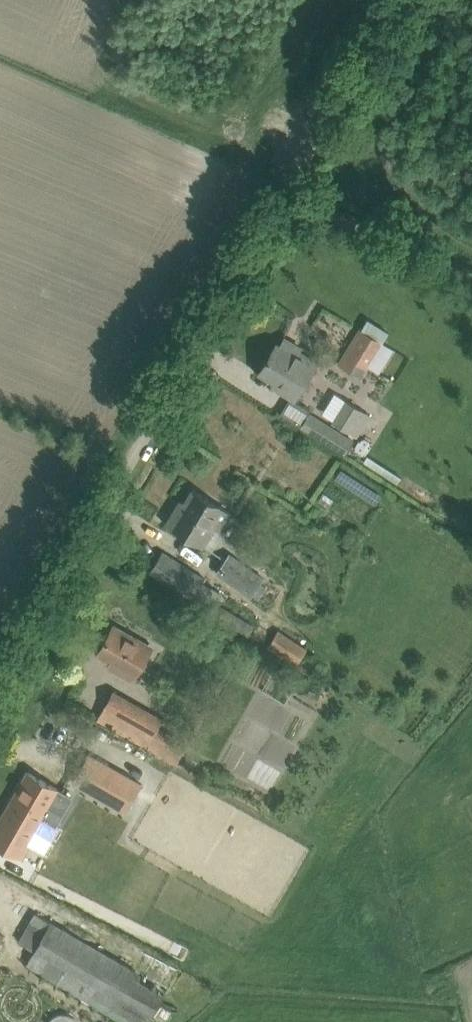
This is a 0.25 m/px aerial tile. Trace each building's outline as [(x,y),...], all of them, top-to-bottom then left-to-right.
[(394,349),(383,342),(361,328),(338,364),(361,378),(368,366),(379,372),(394,349)] [(277,343),(259,371),(278,383),(275,387),(295,399),(317,361),(298,350),(300,347),(285,338),(281,345),(277,343)] [(373,416),(348,401),(333,425),(358,441),(373,416)] [(311,412),(301,427),(344,455),(354,439),(311,412)] [(178,504),(165,523),(204,547),(216,527),(221,530),(233,512),(210,498),(193,488),(181,506),(178,504)] [(162,551),(149,571),(195,601),(208,581),(162,551)] [(229,552),(215,572),(251,597),(253,594),(258,598),(266,586),(261,582),(265,577),(229,552)] [(114,625),(97,653),(116,664),(113,668),(132,679),(151,647),(114,625)] [(278,629),(267,647),(296,665),(307,647),(278,629)] [(166,721),(131,701),(114,691),(100,715),(179,760),(190,740),(163,725),(166,721)] [(89,753),(75,779),(127,808),(141,783),(89,753)] [(188,755),(184,763),(193,768),(197,760),(188,755)] [(0,821),(0,845),(21,857),(43,819),(41,818),(47,806),(61,814),(71,797),(57,789),(57,788),(29,771),(0,821)] [(64,870),(110,895),(135,852),(92,828),(83,843),(79,841),(64,870)] [(52,922),(35,912),(19,939),(35,949),(27,963),(44,973),(125,1021),(150,1021),(168,992),(52,922)] [(43,1021),(97,1021),(58,998),(43,1021)]
